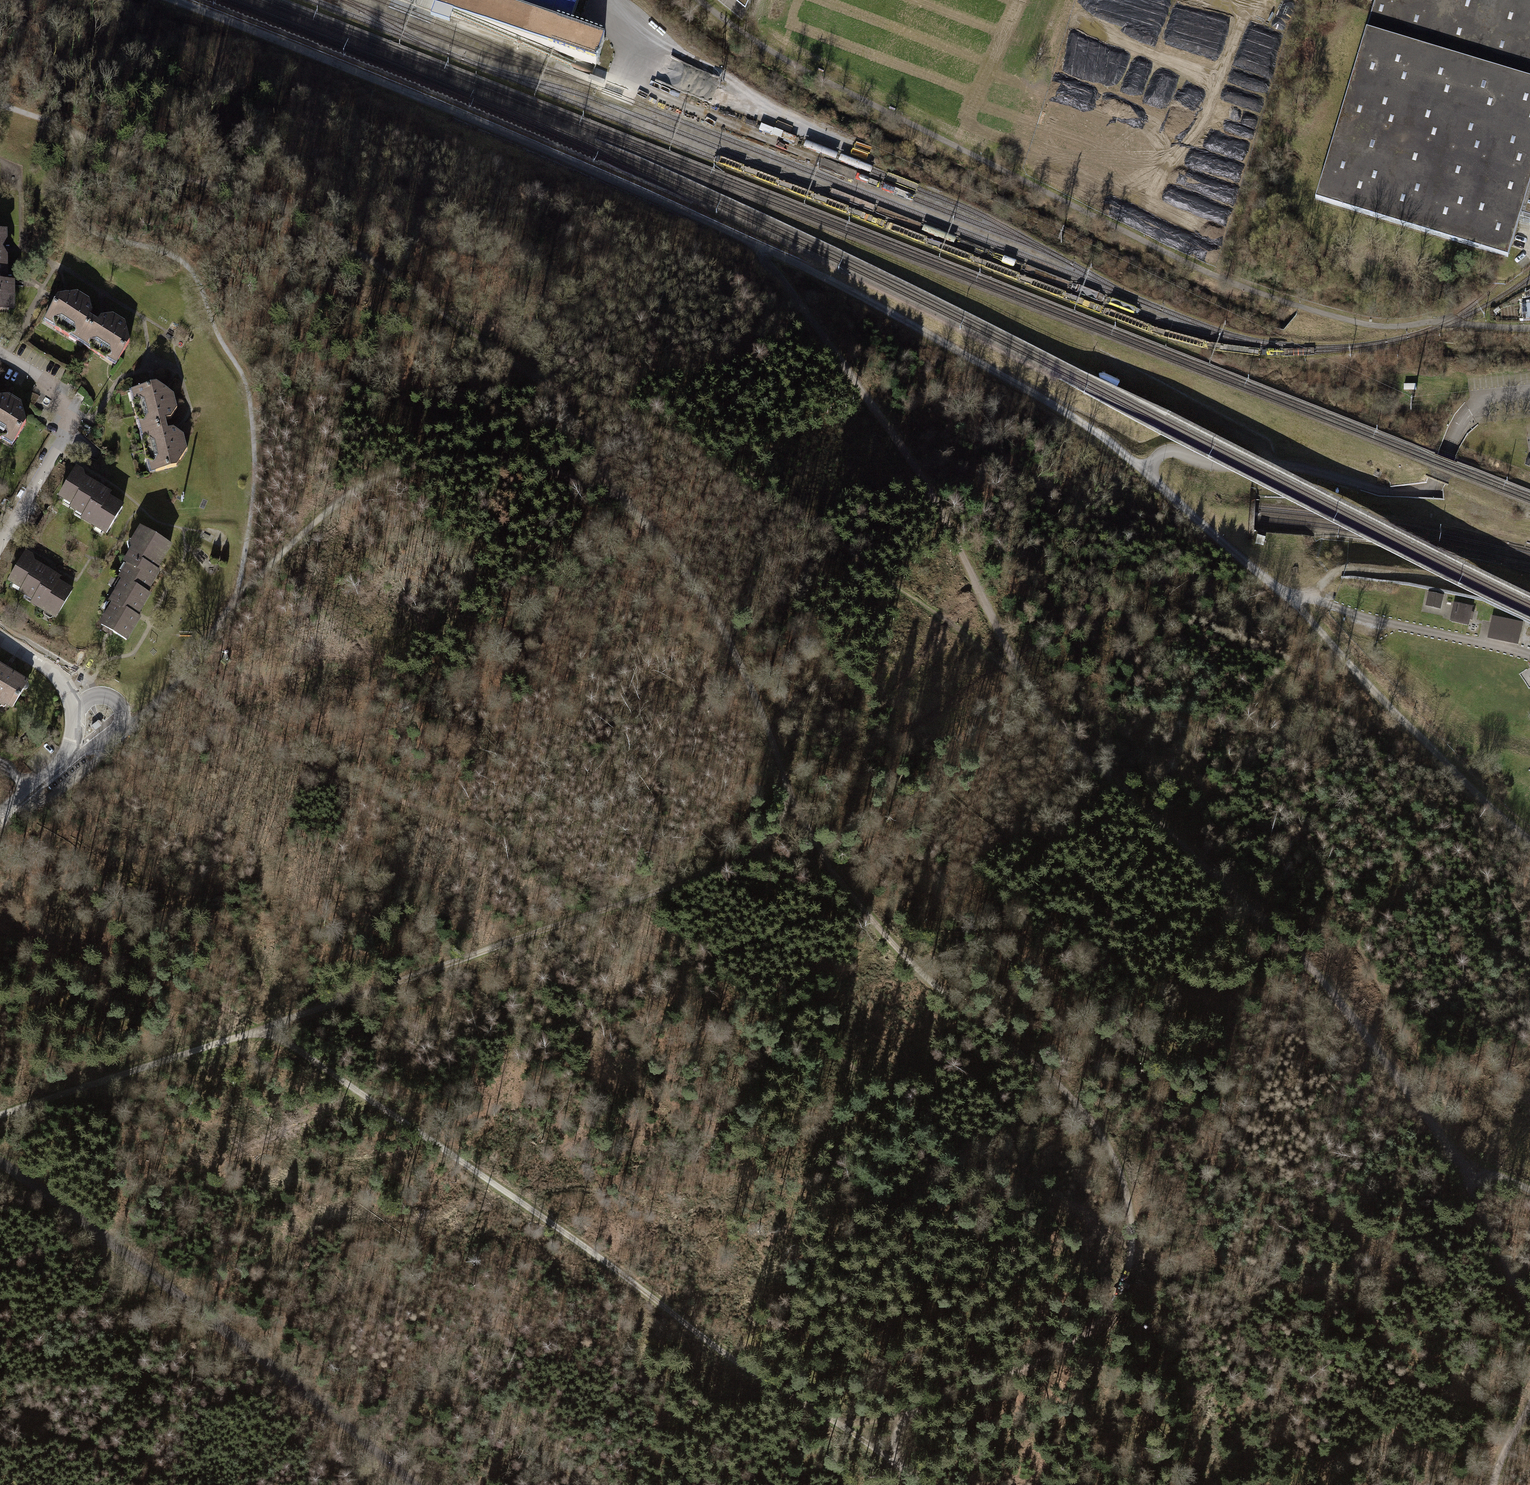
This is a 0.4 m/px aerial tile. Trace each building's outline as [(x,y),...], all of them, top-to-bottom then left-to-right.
[(597,67),(606,43),(570,31),(579,0),(402,0),(597,67)] [(1316,200),(1508,258),(1529,184),(1529,0),(1377,0),(1316,200)] [(12,311),(11,283),(7,283),(0,283),(0,311),(12,311)] [(41,323),(79,344),(92,321),(87,319),(91,313),(89,303),(75,295),(54,300),(41,323)] [(92,321),(79,344),(116,366),(129,343),(125,324),(112,316),(98,319),(96,323),(92,321)] [(129,393),(139,434),(165,427),(164,423),(169,421),(176,411),(172,397),(155,386),(129,393)] [(1404,386),(1403,392),(1415,394),(1416,389),(1404,386)] [(9,447),(24,423),(21,405),(7,397),(0,399),(0,442),(9,447)] [(165,427),(139,434),(149,475),(175,469),(186,452),(183,438),(171,431),(166,432),(165,427)] [(54,500),(67,508),(66,511),(81,519),(79,523),(106,537),(121,510),(106,501),(108,498),(94,491),(96,487),(69,472),(54,500)] [(123,564),(125,566),(116,582),(118,583),(146,598),(155,581),(153,580),(170,547),(140,531),(123,564)] [(6,583),(20,590),(18,594),(33,602),(32,605),(58,620),(74,593),(58,584),(60,581),(47,573),(48,570),(22,555),(6,583)] [(107,605),(109,606),(98,628),(128,643),(139,622),(136,620),(148,599),(146,598),(118,583),(107,605)] [(1442,596),(1430,593),(1427,605),(1439,608),(1442,596)] [(1470,609),(1455,606),(1452,620),(1467,624),(1470,609)] [(1493,619),(1488,636),(1516,643),(1520,626),(1493,619)] [(15,711),(30,686),(0,669),(0,702),(15,711)]
